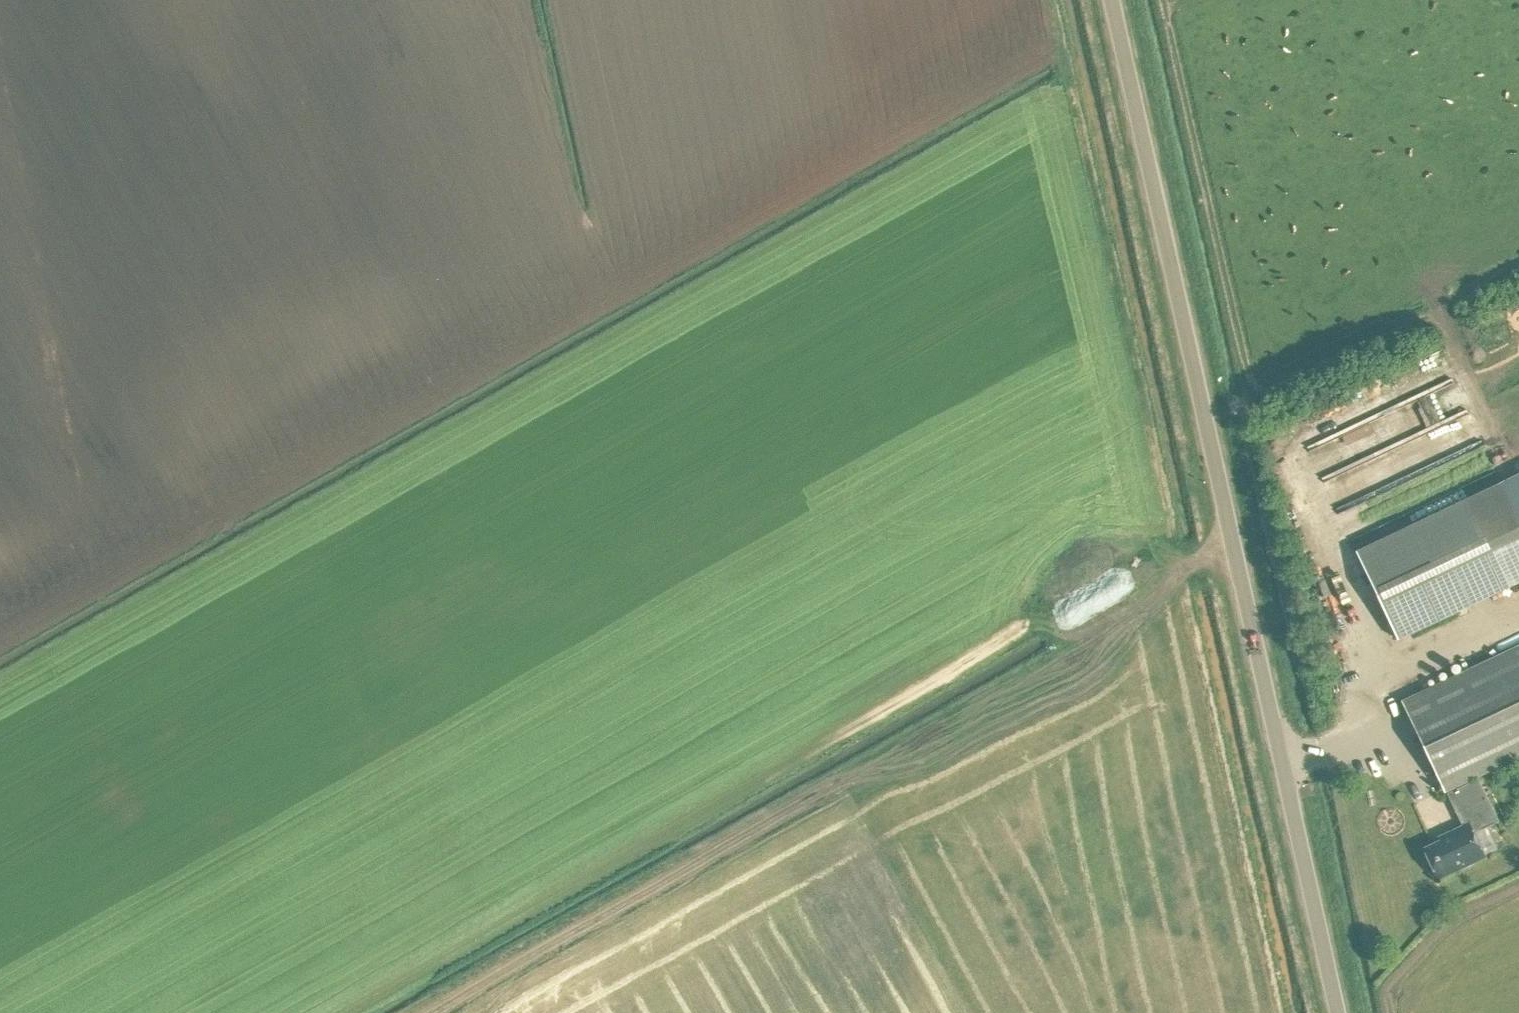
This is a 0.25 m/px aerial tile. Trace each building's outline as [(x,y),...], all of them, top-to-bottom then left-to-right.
[(1408,365),(1418,390),(1444,380),(1434,354),(1408,365)] [(1413,435),(1414,459),(1448,458),(1447,434),(1413,435)] [(1502,483),(1518,519),(1518,475),(1502,483)] [(1518,582),(1518,519),(1502,483),(1356,552),(1398,640),(1518,582)] [(1518,755),(1518,648),(1402,704),(1444,791),(1518,755)] [(1438,880),(1485,857),(1473,833),(1498,822),(1478,780),(1448,794),(1463,826),(1448,833),(1450,836),(1423,849),(1438,880)]
